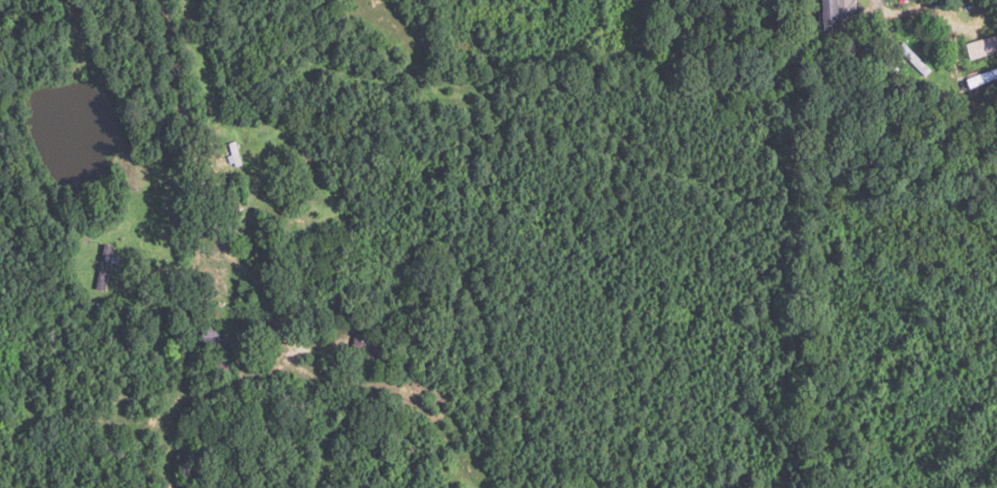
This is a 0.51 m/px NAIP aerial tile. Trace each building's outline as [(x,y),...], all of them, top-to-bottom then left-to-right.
[(819,28),(836,28),(836,15),(853,15),(853,0),(819,0),(819,28)] [(991,46),(992,51),(996,50),(996,37),(967,43),(969,50),(991,46)] [(229,142),(232,167),(240,166),(237,141),(229,142)] [(113,255),(114,246),(101,244),(95,289),(109,291),(115,255),(113,255)] [(217,325),(199,325),(199,351),(227,351),(227,332),(217,332),(217,325)] [(353,338),(353,351),(370,351),(370,338),(353,338)] [(213,371),(229,370),(228,358),(212,359),(213,371)]
